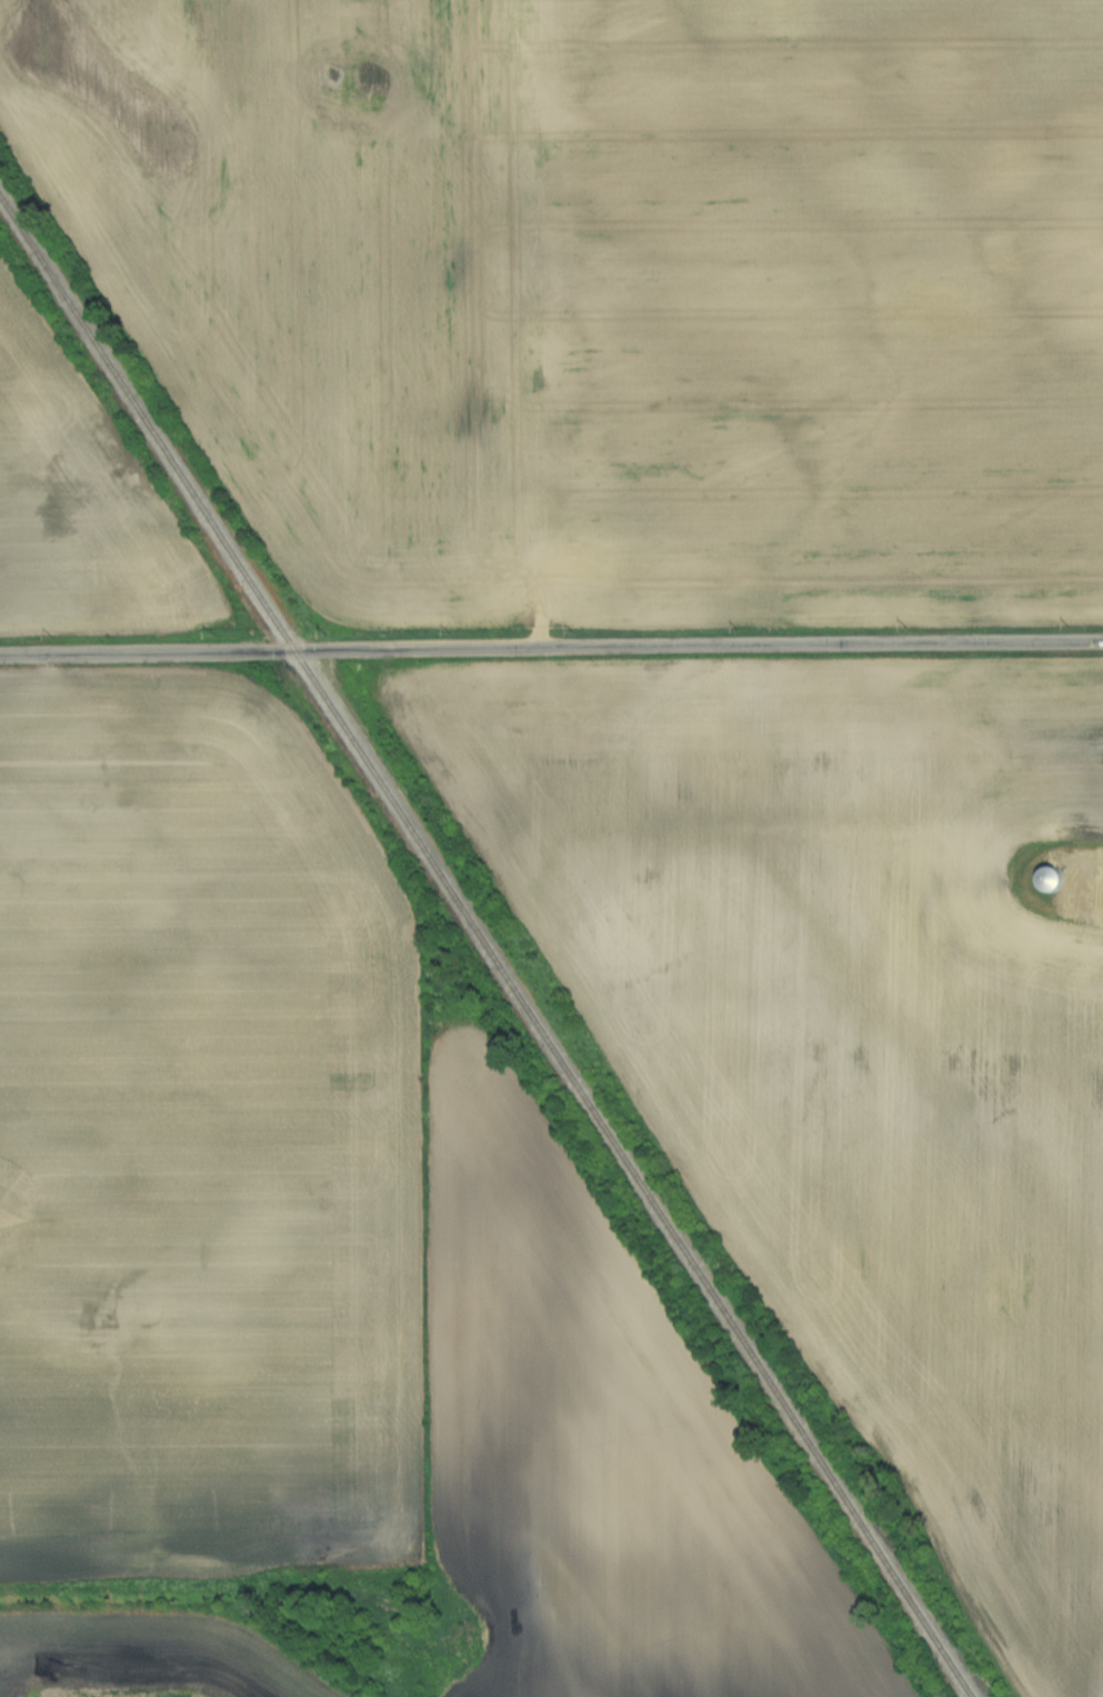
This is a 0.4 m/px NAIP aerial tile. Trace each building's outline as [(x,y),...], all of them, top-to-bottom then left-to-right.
[(1062,871),(1048,868),(1044,889),(1058,892),(1062,871)]
